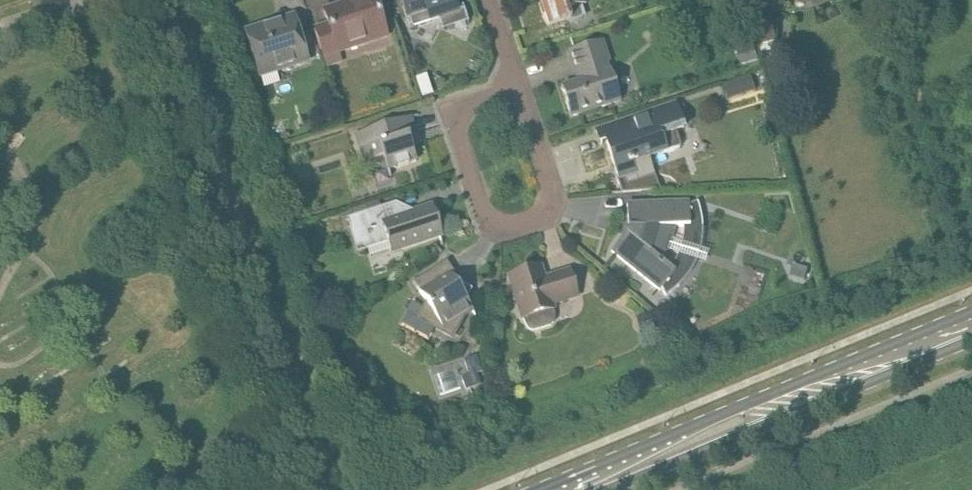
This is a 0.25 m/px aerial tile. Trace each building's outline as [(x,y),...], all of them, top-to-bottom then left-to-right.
[(313,27),(323,58),(326,67),(343,62),(340,53),(367,44),(366,42),(365,40),(364,36),(385,30),(386,29),(377,0),(352,0),(350,1),(340,4),(322,9),(326,23),(313,27)] [(407,18),(409,18),(412,27),(430,21),(430,20),(440,17),(459,11),(459,10),(456,0),(401,0),(407,18)] [(570,17),(568,9),(586,3),(585,0),(541,0),(549,24),(570,17)] [(751,15),(762,58),(780,54),(769,10),(751,15)] [(262,25),(246,30),(257,66),(271,62),(274,72),(308,61),(296,25),(295,25),(282,29),(279,20),(262,25)] [(571,117),(621,101),(611,71),(610,71),(607,62),(610,62),(603,39),(568,51),(568,53),(575,51),(584,79),(561,86),(571,117)] [(908,41),(898,50),(906,60),(917,51),(908,41)] [(758,58),(754,42),(736,46),(741,63),(758,58)] [(630,69),(616,73),(622,97),(636,93),(630,69)] [(738,78),(743,94),(757,89),(752,73),(738,78)] [(433,94),(431,87),(420,91),(422,97),(433,94)] [(631,133),(606,141),(615,169),(614,169),(622,192),(640,191),(661,189),(655,172),(649,157),(652,156),(667,151),(662,136),(683,128),(676,104),(653,112),(627,120),(631,133)] [(383,125),(355,134),(364,163),(367,161),(388,171),(387,170),(416,161),(411,146),(409,136),(416,134),(411,118),(411,117),(383,125)] [(269,153),(272,164),(281,161),(278,151),(269,153)] [(353,215),(347,217),(352,231),(358,251),(367,248),(389,241),(392,249),(393,250),(440,235),(431,206),(414,211),(400,216),(396,201),(384,205),(373,209),(353,215)] [(689,205),(689,202),(627,204),(628,228),(627,232),(611,251),(660,290),(662,287),(666,295),(671,291),(676,287),(681,283),(685,278),(688,273),(689,272),(693,266),(696,260),(697,256),(699,252),(700,248),(701,241),(702,235),(702,228),(702,221),(701,215),(699,208),(697,201),(689,205)] [(460,318),(473,310),(458,286),(460,285),(446,261),(413,281),(428,305),(421,317),(452,333),(460,318)] [(790,274),(804,280),(808,269),(794,264),(790,274)] [(552,303),(577,295),(569,270),(544,278),(540,266),(509,275),(523,318),(524,317),(525,323),(527,327),(530,329),(535,330),(551,324),(555,321),(555,318),(555,316),(554,308),(553,308),(552,303)] [(336,324),(343,328),(347,320),(340,317),(336,324)] [(481,373),(476,357),(464,361),(469,377),(462,379),(466,391),(480,386),(476,374),(481,373)]
